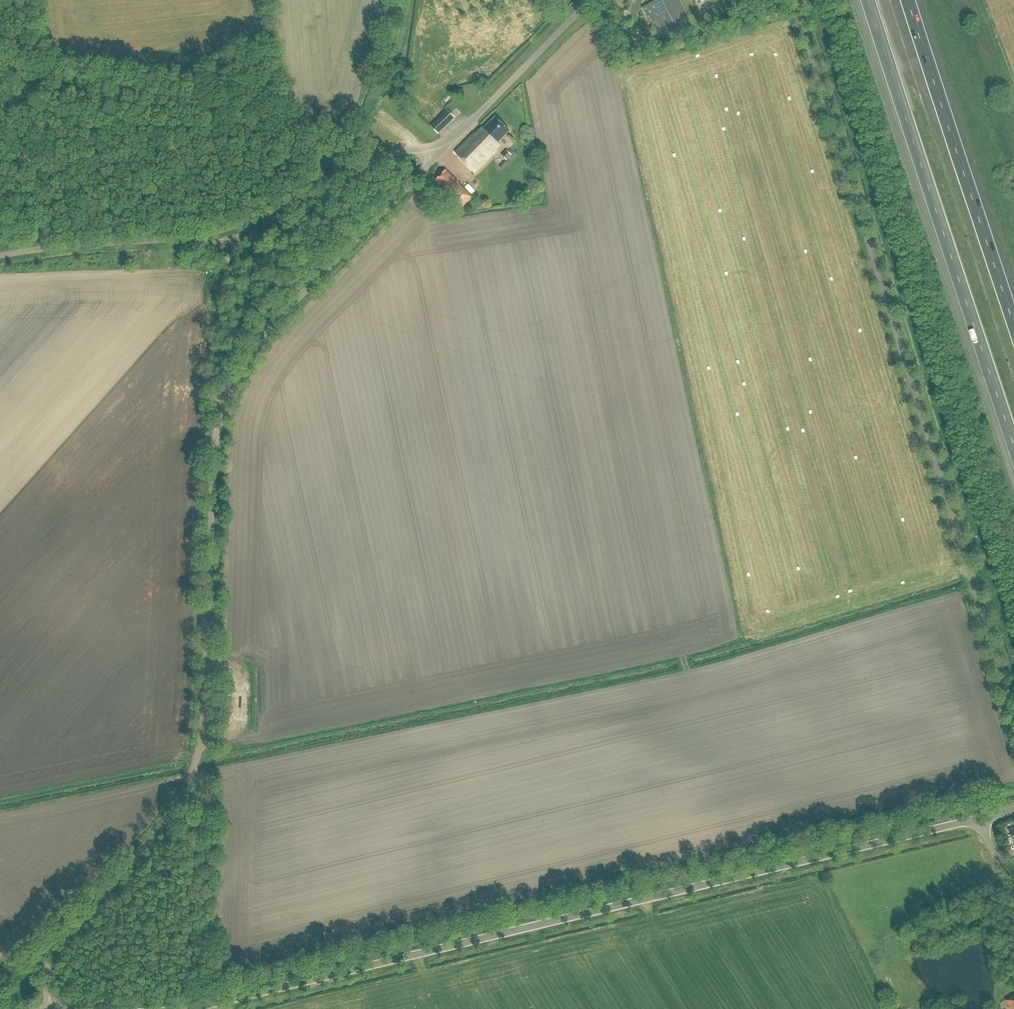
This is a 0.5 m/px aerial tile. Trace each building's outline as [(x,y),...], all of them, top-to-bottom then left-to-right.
[(681,0),(656,0),(648,4),(664,39),(694,26),(681,0)] [(447,109),(431,125),(439,134),(455,117),(447,109)] [(454,152),(475,171),(500,144),(499,142),(510,130),(493,115),(475,134),(473,132),(454,152)] [(436,180),(437,180),(462,207),(473,197),(446,170),(436,180)]
